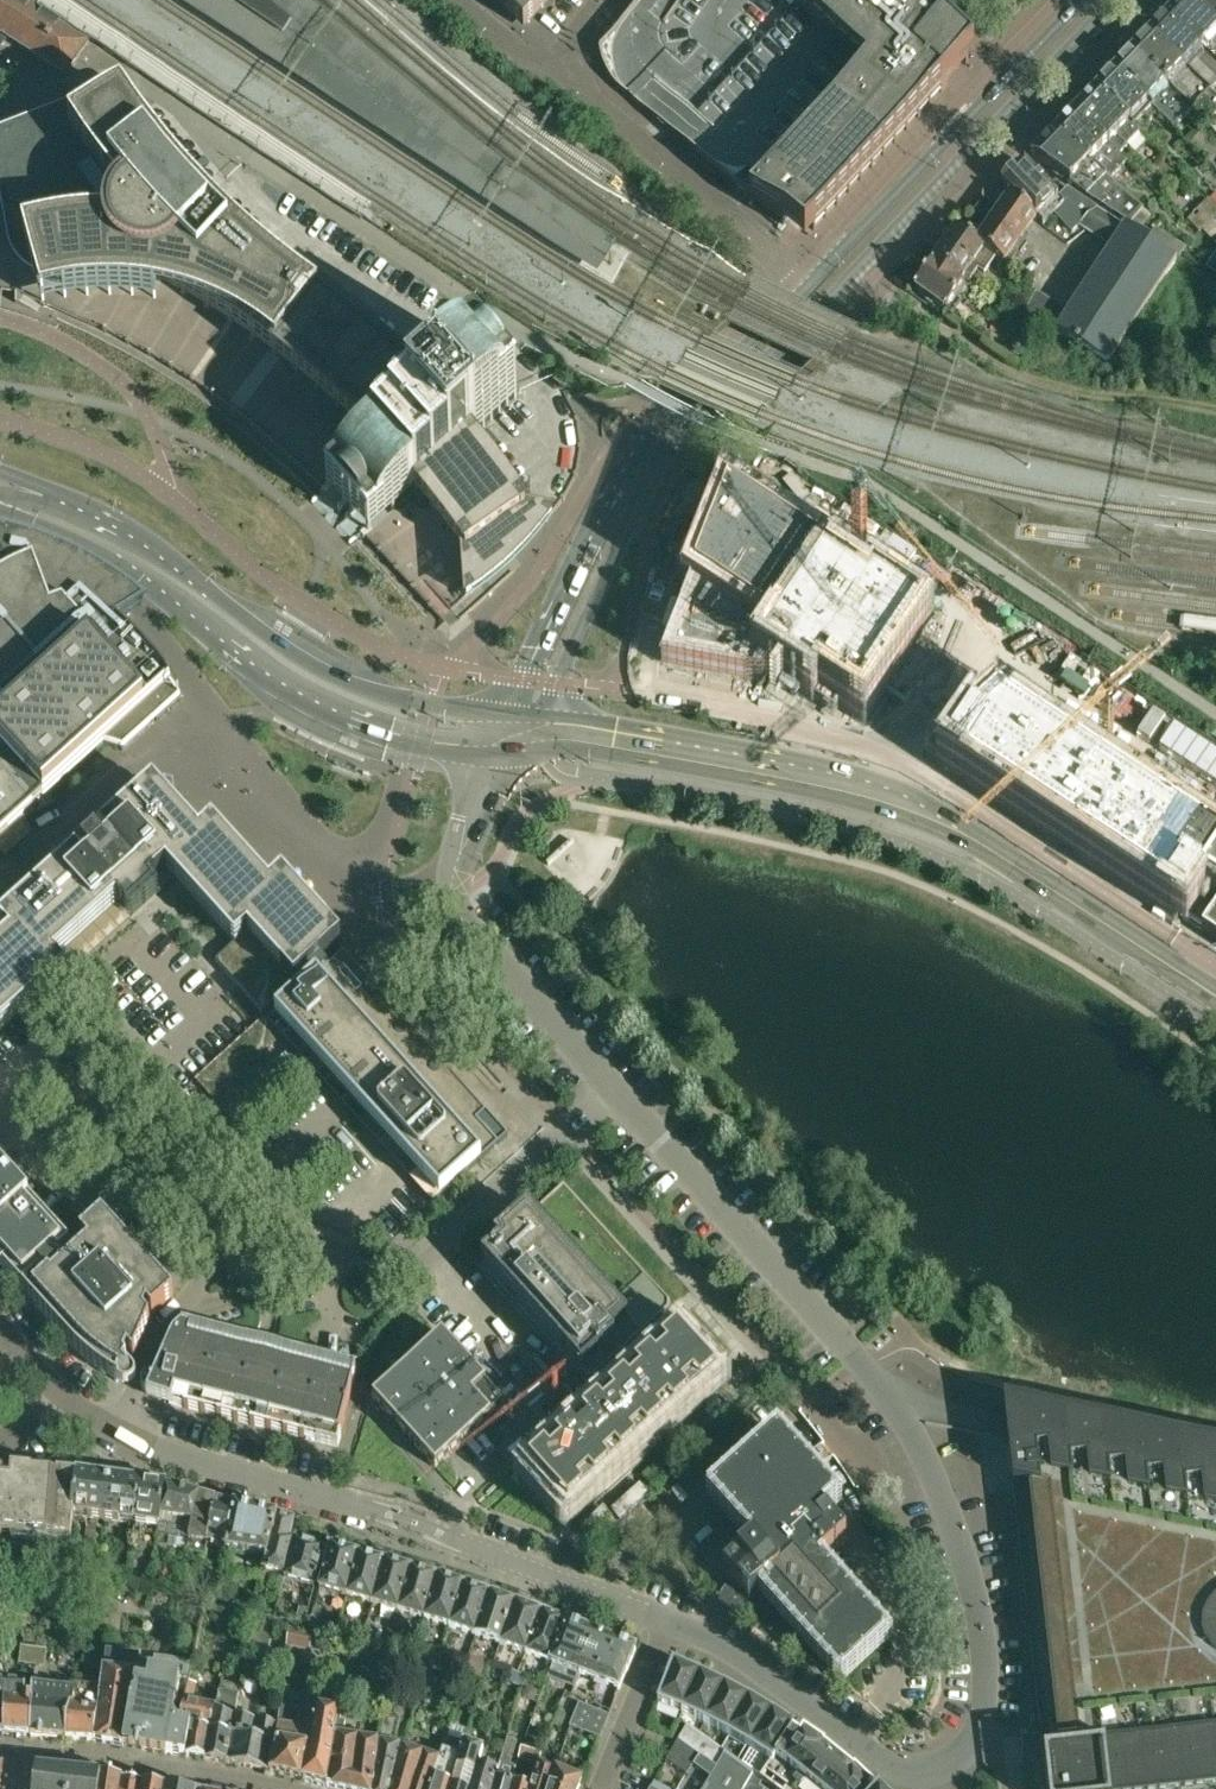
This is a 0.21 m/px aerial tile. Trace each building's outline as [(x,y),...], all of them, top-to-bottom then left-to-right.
[(66,75),(88,40),(88,39),(90,35),(96,26),(79,13),(59,0),(0,0),(0,32),(66,75)] [(608,259),(617,245),(566,210),(488,152),(430,104),(376,58),(307,0),(176,0),(298,80),(527,231),(562,253),(598,275),(608,259)] [(521,29),(549,0),(492,0),(521,29)] [(925,23),(929,19),(918,8),(911,0),(636,0),(632,6),(618,23),(598,47),(598,51),(599,54),(600,58),(601,61),(604,67),(605,70),(607,73),(609,76),(611,79),(613,82),(616,84),(621,89),(633,99),(694,149),(739,186),(783,222),(793,211),(814,231),(968,63),(925,23)] [(1168,16),(1215,63),(1215,48),(1208,41),(1215,33),(1215,26),(1189,0),(1183,0),(1168,16)] [(1215,20),(1215,0),(1195,0),(1215,20)] [(1150,34),(1210,92),(1215,86),(1215,63),(1168,16),(1150,34)] [(1210,92),(1150,34),(1133,52),(1192,111),(1205,123),(1215,111),(1215,98),(1210,92)] [(1133,52),(1114,72),(1157,113),(1157,112),(1175,129),(1192,111),(1133,52)] [(1114,72),(1097,90),(1133,127),(1134,127),(1146,115),(1151,119),(1157,113),(1114,72)] [(2,160),(2,161),(2,162),(3,163),(3,164),(5,170),(7,176),(8,182),(10,189),(11,195),(13,201),(12,201),(14,213),(15,213),(16,217),(17,222),(18,226),(18,230),(19,234),(19,238),(20,240),(20,241),(21,243),(21,244),(21,245),(22,246),(22,247),(23,249),(24,251),(25,253),(26,255),(28,256),(29,258),(42,304),(43,304),(44,304),(62,300),(80,297),(99,295),(118,295),(137,296),(157,299),(157,295),(155,294),(158,280),(161,282),(185,295),(209,309),(232,324),(254,339),(274,354),(318,297),(317,296),(316,295),(306,287),(296,280),(293,277),(287,273),(277,267),(268,260),(258,254),(248,247),(244,245),(247,241),(245,239),(237,231),(229,223),(221,216),(220,215),(212,207),(205,199),(197,191),(185,177),(168,157),(152,136),(138,117),(137,116),(142,112),(127,91),(123,94),(119,89),(106,94),(80,105),(60,113),(60,112),(41,120),(42,121),(41,121),(40,122),(39,123),(38,124),(38,125),(37,126),(37,127),(37,128),(37,129),(37,130),(38,130),(38,131),(38,132),(41,136),(10,149),(9,150),(8,150),(7,151),(6,152),(5,153),(4,153),(4,154),(3,155),(3,156),(3,157),(2,158),(2,160)] [(1097,90),(1075,112),(1120,155),(1127,148),(1141,133),(1134,127),(1133,127),(1097,90)] [(1075,112),(1057,131),(1055,133),(1088,166),(1093,161),(1111,178),(1127,161),(1120,155),(1075,112)] [(1032,157),(1070,184),(1130,224),(1139,231),(1136,235),(1137,235),(1144,227),(1143,227),(1152,217),(1143,210),(1110,179),(1111,178),(1093,161),(1088,166),(1055,133),(1032,157)] [(1002,186),(1011,194),(1037,219),(1044,225),(1055,215),(1072,233),(1079,226),(1099,210),(1068,189),(1059,199),(1025,165),(1002,186)] [(1208,181),(1199,189),(1215,206),(1215,189),(1208,181)] [(1005,265),(1037,219),(1011,194),(977,243),(976,244),(1005,265)] [(1199,233),(1215,216),(1215,211),(1207,201),(1188,220),(1199,233)] [(1125,228),(1099,210),(1079,226),(1112,248),(1069,313),(1037,292),(1018,320),(1020,321),(1020,320),(1035,330),(1039,332),(1044,324),(1057,331),(1108,365),(1116,370),(1118,371),(1125,360),(1116,354),(1176,262),(1137,235),(1136,235),(1125,228)] [(1152,232),(1144,227),(1137,235),(1176,262),(1185,248),(1155,228),(1152,232)] [(984,274),(996,259),(1005,265),(976,244),(977,243),(958,230),(935,263),(965,283),(969,284),(978,270),(984,274)] [(1206,268),(1215,274),(1215,254),(1206,268)] [(915,290),(945,311),(951,315),(971,287),(965,283),(935,263),(934,263),(915,290)] [(318,297),(274,354),(297,372),(318,390),(339,408),(358,426),(374,442),(327,485),(329,488),(342,502),(345,505),(350,511),(353,514),(366,529),(369,531),(371,529),(418,491),(433,509),(449,531),(463,551),(462,551),(466,601),(473,596),(482,590),(491,583),(500,575),(506,570),(512,564),(520,557),(526,550),(534,542),(540,535),(545,528),(551,521),(554,516),(524,509),(523,509),(471,441),(507,407),(518,398),(474,351),(428,393),(406,371),(393,359),(365,334),(339,313),(318,297)] [(1028,341),(1035,330),(1020,320),(1020,321),(1012,331),(1028,341)] [(772,484),(766,492),(785,504),(790,496),(772,484)] [(704,586),(675,658),(758,674),(767,660),(787,673),(786,675),(788,677),(789,675),(809,688),(808,690),(811,692),(812,690),(813,691),(814,689),(813,689),(817,683),(860,710),(858,712),(861,714),(862,712),(863,713),(865,711),(864,711),(881,684),(905,700),(916,684),(978,725),(975,728),(972,726),(957,749),(949,761),(951,763),(962,771),(959,775),(965,778),(967,774),(993,791),(990,795),(995,799),(998,795),(1024,811),(1021,816),(1026,819),(1029,815),(1055,832),(1052,836),(1057,840),(1061,834),(1060,833),(1099,775),(985,700),(988,695),(909,642),(915,632),(916,633),(917,631),(921,625),(922,623),(921,623),(922,621),(920,619),(919,621),(899,608),(900,606),(897,604),(896,606),(876,593),(877,591),(875,589),(873,591),(872,590),(871,592),(872,592),(868,599),(848,586),(849,584),(847,582),(846,584),(826,571),(832,561),(728,493),(694,580),(704,586)] [(7,856),(29,837),(22,823),(39,815),(36,807),(102,747),(123,751),(180,699),(175,691),(161,672),(153,663),(137,647),(122,632),(115,626),(140,611),(130,602),(119,594),(108,587),(97,580),(85,573),(73,567),(61,562),(49,556),(36,552),(23,548),(11,544),(0,542),(0,849),(7,856)] [(294,985),(300,980),(335,947),(336,948),(341,943),(328,927),(326,929),(282,879),(276,884),(269,890),(211,827),(205,832),(198,838),(153,788),(103,833),(109,839),(103,845),(97,838),(84,850),(91,858),(85,863),(79,856),(1,927),(6,933),(11,939),(0,949),(0,1030),(40,993),(64,972),(66,970),(54,958),(117,901),(133,918),(177,878),(236,943),(216,960),(263,1013),(294,985)] [(1083,857),(1088,860),(1091,856),(1117,873),(1114,877),(1119,881),(1122,876),(1148,893),(1145,897),(1150,901),(1153,897),(1179,914),(1176,918),(1179,920),(1215,863),(1215,852),(1126,793),(1088,852),(1087,851),(1083,857)] [(1179,920),(1183,923),(1183,922),(1205,936),(1204,937),(1215,944),(1215,863),(1179,920)] [(509,1134),(485,1108),(484,1109),(507,1134),(494,1146),(472,1122),(478,1117),(476,1114),(477,1113),(478,1112),(479,1111),(479,1110),(479,1109),(480,1107),(479,1106),(479,1105),(479,1103),(478,1102),(477,1101),(476,1100),(475,1100),(474,1099),(473,1099),(470,1098),(468,1099),(465,1100),(464,1101),(445,1079),(438,1085),(330,966),(343,954),(383,999),(384,998),(343,953),(269,1020),(283,1036),(362,1126),(369,1133),(395,1161),(433,1203),(509,1134)] [(260,1057),(243,1037),(195,1080),(213,1099),(260,1057)] [(22,1291),(44,1272),(70,1248),(0,1170),(0,1267),(22,1291)] [(566,1520),(584,1503),(583,1502),(716,1381),(678,1339),(671,1345),(657,1330),(661,1326),(645,1309),(642,1313),(627,1296),(647,1278),(564,1187),(482,1262),(581,1371),(610,1345),(637,1375),(635,1377),(631,1373),(623,1381),(627,1385),(610,1400),(532,1474),(553,1496),(548,1501),(566,1520)] [(126,1362),(129,1355),(134,1362),(151,1325),(145,1318),(147,1312),(152,1318),(174,1298),(160,1282),(162,1278),(159,1277),(158,1280),(102,1219),(81,1239),(89,1247),(52,1281),(44,1272),(22,1291),(68,1342),(73,1346),(77,1351),(86,1359),(96,1367),(101,1371),(106,1375),(116,1381),(124,1385),(128,1386),(129,1386),(130,1386),(131,1385),(133,1384),(134,1384),(135,1383),(135,1382),(136,1380),(137,1379),(137,1378),(137,1377),(137,1375),(137,1374),(136,1373),(135,1372),(134,1370),(131,1368),(126,1362)] [(351,1371),(274,1352),(254,1346),(184,1329),(184,1328),(184,1327),(179,1331),(174,1337),(171,1342),(152,1385),(150,1385),(148,1387),(148,1389),(150,1391),(153,1390),(154,1389),(171,1395),(169,1403),(338,1447),(341,1435),(340,1435),(356,1372),(355,1372),(351,1371)] [(375,1399),(436,1466),(504,1405),(443,1338),(375,1399)] [(1001,1388),(998,1388),(1000,1403),(1041,1733),(1048,1788),(1215,1788),(1215,1437),(1001,1388)] [(834,1501),(816,1481),(815,1480),(798,1461),(797,1460),(779,1440),(778,1439),(776,1440),(756,1458),(755,1459),(736,1476),(735,1478),(716,1494),(715,1496),(716,1497),(734,1517),(735,1519),(752,1537),(754,1539),(757,1543),(724,1573),(741,1593),(745,1597),(750,1602),(764,1590),(780,1607),(800,1630),(821,1653),(843,1676),(885,1638),(879,1632),(863,1614),(843,1591),(822,1569),(818,1564),(846,1538),(830,1520),(822,1512),(834,1501)] [(668,1472),(658,1462),(643,1476),(653,1486),(668,1472)] [(55,1550),(71,1551),(71,1539),(73,1516),(78,1474),(57,1472),(56,1476),(32,1474),(32,1472),(13,1470),(12,1474),(0,1473),(0,1544),(2,1546),(55,1550)] [(73,1516),(132,1525),(137,1482),(78,1474),(73,1516)] [(158,1537),(158,1535),(159,1529),(155,1528),(163,1486),(162,1486),(137,1482),(132,1525),(142,1526),(141,1534),(158,1537)] [(175,1547),(187,1548),(190,1533),(188,1533),(196,1494),(163,1486),(155,1528),(159,1529),(158,1535),(176,1538),(175,1547)] [(186,1553),(202,1555),(204,1555),(206,1548),(215,1499),(196,1494),(188,1533),(190,1533),(187,1548),(186,1553)] [(216,1547),(226,1549),(234,1504),(215,1499),(206,1548),(216,1549),(216,1547)] [(225,1550),(263,1555),(274,1514),(234,1504),(226,1549),(225,1550)] [(291,1538),(294,1519),(274,1514),(263,1555),(270,1556),(267,1571),(282,1575),(291,1538)] [(96,1529),(86,1528),(84,1539),(95,1541),(96,1529)] [(326,1546),(291,1538),(282,1575),(286,1575),(285,1579),(315,1586),(326,1546)] [(319,1589),(333,1593),(344,1596),(357,1555),(331,1547),(319,1589)] [(344,1596),(371,1604),(383,1563),(357,1555),(344,1596)] [(371,1604),(372,1604),(395,1611),(409,1570),(384,1562),(383,1563),(371,1604)] [(395,1611),(399,1612),(421,1618),(435,1578),(410,1571),(410,1570),(409,1570),(395,1611)] [(424,1619),(447,1627),(462,1586),(436,1577),(436,1578),(435,1578),(421,1618),(424,1619)] [(74,1585),(51,1579),(47,1594),(70,1601),(74,1585)] [(447,1627),(474,1635),(488,1595),(481,1592),(481,1593),(462,1586),(447,1627)] [(474,1635),(498,1643),(511,1604),(496,1598),(496,1597),(488,1595),(474,1635)] [(498,1643),(523,1652),(538,1613),(533,1611),(532,1612),(511,1604),(498,1643)] [(523,1652),(550,1661),(564,1623),(549,1618),(549,1617),(538,1613),(523,1652)] [(316,1616),(315,1620),(314,1627),(328,1630),(330,1619),(316,1616)] [(551,1664),(578,1674),(593,1634),(587,1632),(567,1624),(564,1623),(550,1661),(551,1662),(551,1664)] [(310,1651),(313,1633),(289,1630),(286,1648),(310,1651)] [(578,1674),(619,1690),(635,1649),(616,1642),(616,1643),(593,1634),(578,1674)] [(411,1663),(423,1666),(427,1651),(414,1648),(411,1663)] [(33,1667),(34,1652),(34,1651),(24,1649),(22,1665),(33,1667)] [(96,1742),(124,1747),(137,1682),(148,1684),(150,1672),(153,1656),(104,1650),(102,1669),(102,1674),(96,1742)] [(34,1651),(34,1652),(33,1667),(41,1668),(43,1652),(34,1651)] [(438,1671),(441,1654),(427,1651),(423,1666),(429,1667),(429,1669),(438,1671)] [(182,1679),(150,1672),(148,1684),(137,1682),(124,1747),(168,1756),(188,1758),(194,1727),(182,1725),(190,1680),(193,1665),(186,1663),(182,1679)] [(486,1667),(474,1664),(471,1676),(483,1679),(486,1667)] [(102,1669),(78,1666),(75,1692),(70,1740),(96,1742),(102,1674),(102,1669)] [(528,1676),(518,1672),(508,1669),(505,1680),(525,1687),(528,1676)] [(217,1707),(216,1707),(194,1702),(198,1682),(190,1680),(182,1725),(194,1727),(188,1758),(209,1761),(217,1707)] [(4,1734),(30,1736),(31,1699),(26,1699),(26,1686),(0,1683),(0,1734),(4,1734)] [(31,1699),(30,1736),(68,1740),(70,1740),(75,1692),(33,1687),(32,1699),(31,1699)] [(220,1690),(216,1707),(217,1707),(209,1761),(228,1764),(235,1717),(240,1695),(220,1690)] [(341,1716),(338,1715),(338,1711),(339,1707),(320,1703),(319,1708),(318,1711),(317,1711),(312,1732),(314,1733),(304,1780),(304,1781),(330,1787),(343,1734),(344,1722),(340,1721),(341,1716)] [(610,1715),(579,1703),(569,1726),(600,1739),(610,1715)] [(281,1704),(278,1725),(269,1773),(304,1780),(314,1733),(312,1732),(317,1711),(281,1704)] [(379,1741),(378,1740),(372,1788),(393,1788),(403,1747),(400,1746),(401,1745),(396,1744),(401,1720),(385,1716),(379,1741)] [(228,1764),(249,1768),(256,1722),(256,1721),(235,1717),(228,1764)] [(249,1768),(269,1773),(278,1725),(256,1721),(256,1722),(249,1768)] [(679,1739),(678,1740),(691,1749),(700,1755),(708,1760),(717,1767),(726,1752),(687,1724),(686,1725),(686,1726),(679,1739)] [(438,1758),(429,1788),(449,1788),(450,1783),(451,1783),(463,1741),(466,1730),(459,1728),(454,1744),(457,1745),(455,1753),(443,1750),(439,1758),(438,1758)] [(480,1764),(479,1763),(484,1748),(483,1748),(486,1740),(468,1733),(468,1731),(466,1730),(463,1741),(451,1783),(450,1783),(449,1788),(472,1788),(480,1764)] [(874,1788),(855,1770),(854,1771),(825,1747),(825,1746),(804,1732),(800,1736),(795,1733),(771,1762),(760,1778),(775,1788),(873,1788),(874,1788)] [(338,1788),(372,1788),(378,1740),(343,1734),(330,1787),(338,1788)] [(498,1769),(492,1788),(511,1788),(513,1781),(512,1781),(515,1767),(511,1766),(518,1743),(507,1740),(498,1769)] [(526,1749),(522,1748),(521,1748),(518,1760),(538,1765),(538,1764),(542,1754),(540,1753),(542,1745),(528,1740),(526,1749)] [(667,1760),(687,1774),(693,1765),(700,1755),(691,1749),(678,1740),(667,1760)] [(423,1752),(403,1747),(393,1788),(412,1788),(423,1752)] [(438,1758),(424,1752),(423,1752),(412,1788),(429,1788),(438,1758)] [(749,1782),(753,1775),(754,1773),(726,1752),(717,1767),(711,1777),(704,1788),(745,1788),(749,1782)] [(700,1755),(693,1765),(711,1777),(717,1767),(708,1760),(700,1755)] [(480,1764),(472,1788),(492,1788),(498,1769),(480,1764)] [(538,1765),(531,1786),(530,1788),(549,1788),(555,1770),(538,1764),(538,1765)] [(101,1775),(43,1770),(39,1773),(36,1788),(99,1788),(101,1775)] [(582,1781),(555,1770),(549,1788),(578,1788),(582,1781)] [(124,1779),(101,1775),(99,1788),(122,1788),(124,1779)] [(759,1786),(763,1780),(760,1779),(753,1775),(749,1782),(745,1788),(765,1788),(759,1786)] [(144,1782),(124,1779),(122,1788),(143,1788),(144,1782)]
